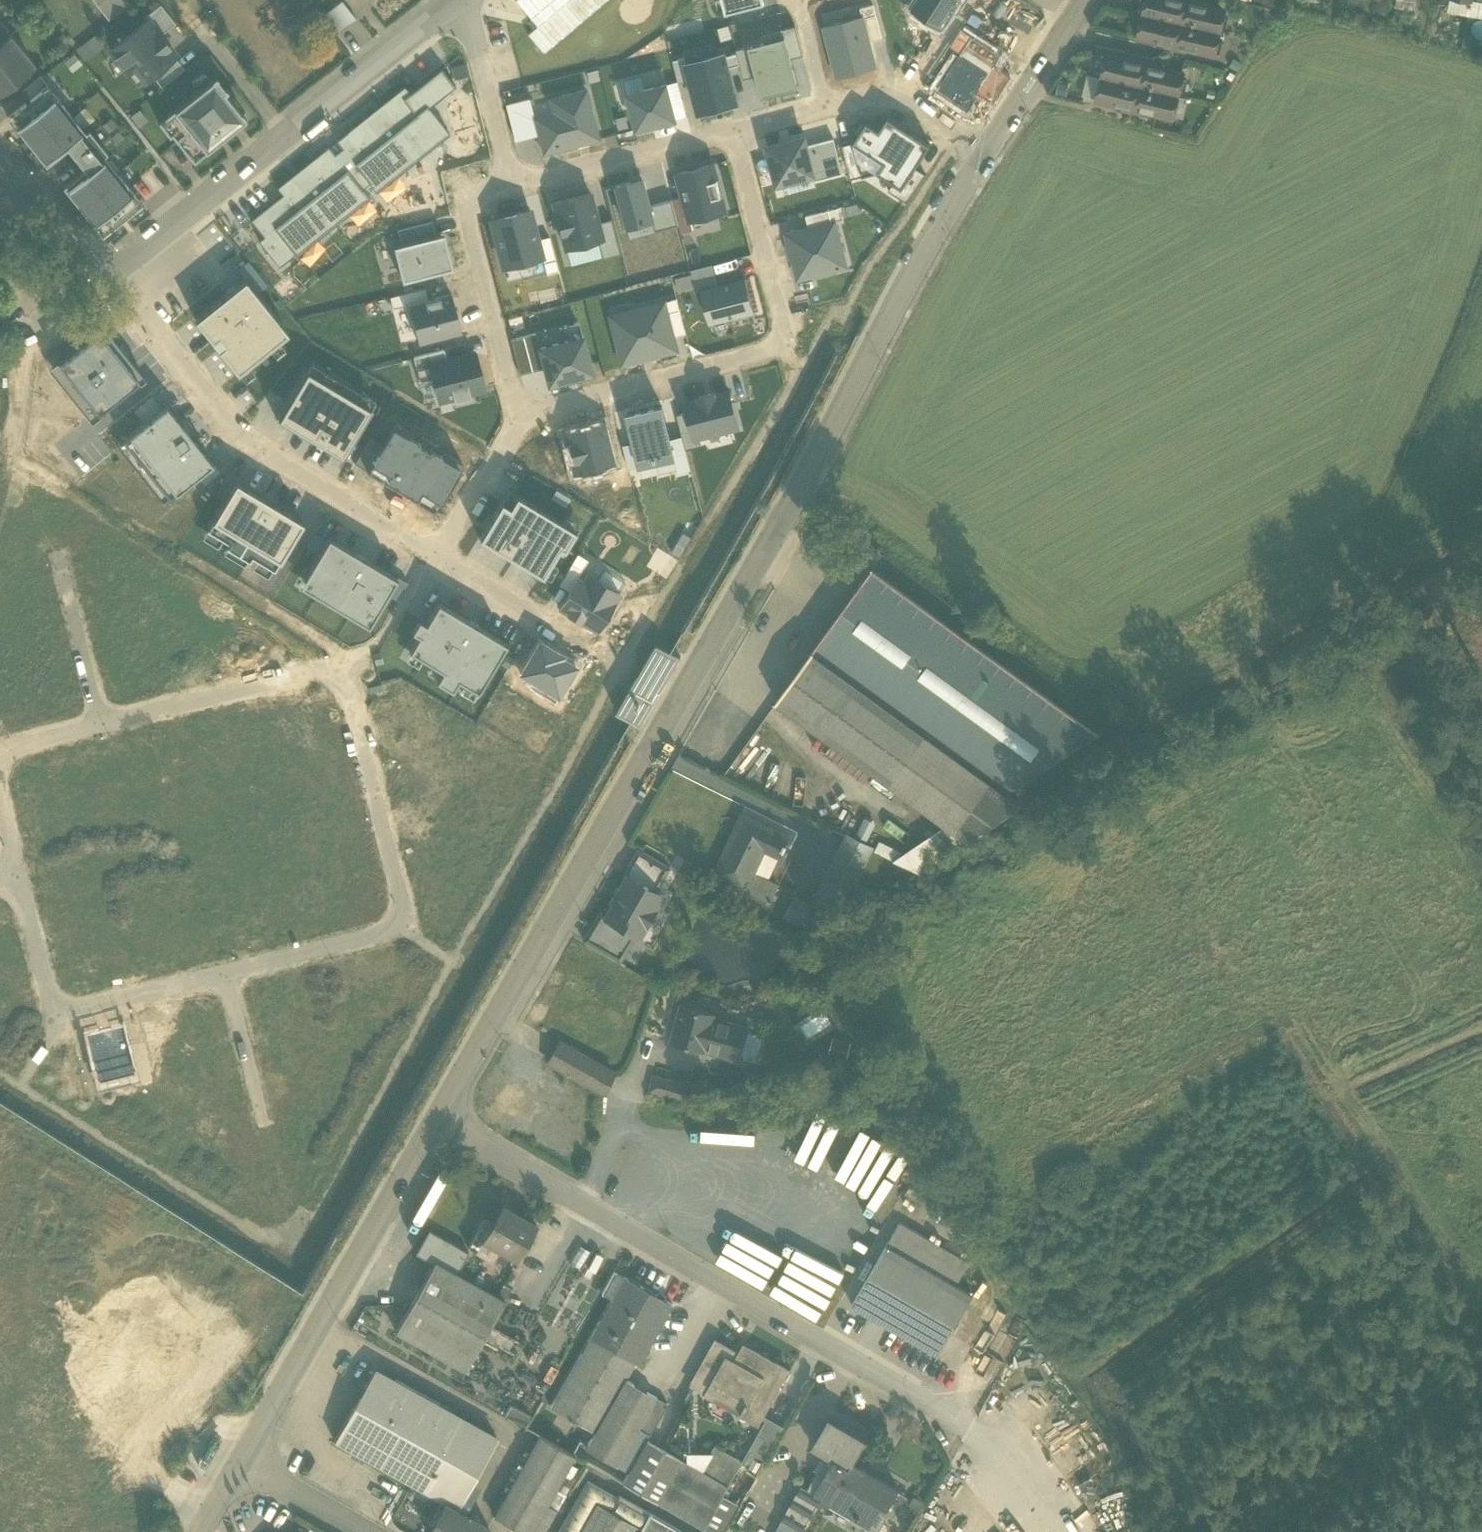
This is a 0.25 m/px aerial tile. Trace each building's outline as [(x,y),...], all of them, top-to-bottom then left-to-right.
[(94,3),(108,20),(128,4),(125,0),(98,0),(94,3)] [(302,0),(281,0),(276,4),(290,22),(308,8),(302,0)] [(606,0),(516,0),(538,27),(529,35),(544,52),(606,0)] [(726,13),(761,4),(764,3),(763,0),(723,0),(726,13)] [(941,30),(961,0),(917,0),(911,10),(941,30)] [(1185,0),(1146,0),(1142,14),(1181,23),(1187,0),(1185,0)] [(1188,0),(1187,0),(1181,23),(1220,32),(1226,9),(1188,0)] [(1396,7),(1414,10),(1416,0),(1398,0),(1396,7)] [(1469,14),(1481,16),(1481,0),(1472,0),(1469,14)] [(342,3),(324,17),(337,34),(355,20),(342,3)] [(862,18),(868,43),(882,39),(873,6),(860,10),(862,18)] [(1181,23),(1142,14),(1137,37),(1143,38),(1166,44),(1176,46),(1181,23)] [(862,18),(824,28),(837,78),(875,68),(868,43),(862,18)] [(147,21),(110,50),(128,73),(133,69),(143,82),(162,67),(175,56),(147,21)] [(10,35),(0,23),(0,43),(10,35)] [(1220,32),(1181,23),(1176,46),(1215,55),(1220,32)] [(783,31),(785,38),(790,60),(803,56),(795,27),(783,31)] [(995,66),(1001,56),(961,29),(949,47),(959,54),(936,89),(967,109),(976,95),(995,66)] [(97,34),(75,46),(81,56),(102,45),(97,34)] [(33,65),(10,35),(0,43),(0,92),(33,65)] [(785,38),(748,48),(756,77),(761,98),(798,88),(790,60),(785,38)] [(1166,44),(1143,38),(1142,43),(1165,49),(1166,44)] [(756,77),(748,48),(736,51),(737,55),(740,66),(744,80),(756,77)] [(1152,60),(1123,53),(1122,58),(1145,63),(1151,65),(1152,60)] [(724,54),(685,64),(690,82),(699,114),(737,104),(728,69),(740,66),(737,55),(725,58),(724,54)] [(1122,58),(1106,54),(1101,77),(1140,86),(1145,63),(1122,58)] [(679,85),(690,82),(685,64),(684,59),(673,62),(679,85)] [(1151,65),(1145,63),(1140,86),(1179,95),(1184,72),(1151,65)] [(1012,77),(995,66),(976,95),(993,105),(1012,77)] [(258,242),(279,267),(294,255),(295,256),(369,198),(362,189),(369,184),(376,192),(449,134),(428,108),(455,86),(441,69),(410,93),(404,87),(336,141),(342,149),(334,155),(328,147),(277,188),(282,195),(250,221),(263,237),(258,242)] [(1140,86),(1101,77),(1096,100),(1134,109),(1140,86)] [(171,135),(193,162),(246,119),(223,90),(220,92),(210,80),(162,118),(172,130),(167,134),(169,136),(171,135)] [(675,121),(666,85),(627,95),(637,131),(675,121)] [(1179,95),(1140,86),(1134,109),(1135,109),(1173,118),(1179,95)] [(540,134),(545,152),(597,139),(585,92),(551,101),(555,114),(536,119),(540,134)] [(16,130),(45,165),(83,134),(53,99),(16,130)] [(515,141),(540,134),(536,119),(534,119),(529,99),(506,105),(515,141)] [(1134,109),(1096,100),(1094,108),(1133,117),(1135,109),(1134,109)] [(916,168),(930,145),(887,118),(879,131),(867,123),(853,143),(862,177),(877,173),(893,183),(902,189),(916,168)] [(814,175),(806,146),(804,139),(767,148),(777,185),(812,176),(814,175)] [(833,139),(806,146),(814,175),(812,176),(814,182),(842,174),(833,139)] [(851,180),(862,177),(853,143),(842,146),(851,180)] [(65,188),(92,223),(131,193),(104,159),(65,188)] [(727,212),(714,165),(677,175),(683,197),(690,222),(727,212)] [(926,175),(916,168),(902,189),(893,183),(888,192),(907,204),(926,175)] [(642,180),(615,188),(626,228),(652,222),(653,221),(649,206),(642,180)] [(590,194),(554,204),(558,219),(557,219),(560,233),(561,233),(565,249),(597,241),(601,240),(597,224),(590,194)] [(683,197),(672,200),(679,227),(681,234),(692,231),(690,222),(683,197)] [(672,200),(649,206),(653,221),(652,222),(655,233),(679,227),(672,200)] [(806,217),(809,229),(834,223),(843,220),(840,208),(806,217)] [(541,259),(528,210),(491,220),(504,269),(541,259)] [(611,220),(597,224),(601,240),(597,241),(602,260),(620,255),(611,220)] [(397,230),(401,246),(436,237),(432,221),(397,230)] [(809,229),(788,235),(799,278),(845,266),(834,223),(809,229)] [(444,235),(436,237),(401,246),(393,248),(402,283),(452,270),(444,235)] [(538,241),(547,276),(558,273),(549,238),(538,241)] [(245,280),(257,295),(267,287),(247,262),(237,270),(245,280)] [(700,291),(718,287),(712,266),(691,271),(696,293),(700,291)] [(245,280),(195,320),(212,342),(219,337),(225,345),(219,350),(237,373),(287,333),(257,295),(245,280)] [(754,313),(745,280),(718,287),(700,291),(709,325),(754,313)] [(451,295),(408,306),(419,345),(461,334),(451,295)] [(664,303),(674,338),(686,335),(676,300),(664,303)] [(664,303),(609,318),(622,366),(677,351),(674,338),(664,303)] [(567,342),(539,349),(545,370),(549,385),(591,374),(578,324),(564,327),(567,342)] [(144,379),(102,326),(56,362),(69,378),(61,384),(79,406),(87,400),(99,415),(144,379)] [(545,370),(539,349),(535,334),(511,341),(520,376),(545,370)] [(420,383),(433,379),(429,366),(447,362),(444,351),(413,359),(420,383)] [(429,366),(433,379),(439,401),(454,397),(455,401),(469,397),(468,394),(484,390),(475,355),(447,362),(429,366)] [(372,410),(303,369),(275,417),(343,458),(372,410)] [(700,399),(685,403),(688,412),(695,439),(696,438),(737,427),(728,392),(714,395),(713,393),(699,397),(700,399)] [(143,424),(162,409),(153,398),(134,413),(143,424)] [(122,441),(169,499),(213,464),(166,406),(162,409),(143,424),(122,441)] [(662,407),(627,416),(634,443),(640,466),(656,462),(659,474),(677,469),(674,458),(675,458),(670,440),(662,407)] [(685,450),(686,450),(698,447),(696,438),(695,439),(688,412),(676,415),(682,437),(685,450)] [(561,432),(573,475),(614,465),(617,464),(612,448),(605,421),(561,432)] [(367,472),(394,489),(397,484),(405,489),(402,493),(433,512),(461,463),(444,453),(441,458),(430,451),(433,446),(422,439),(419,445),(408,438),(411,433),(396,424),(383,445),(367,472)] [(682,437),(670,440),(675,458),(674,458),(677,469),(678,473),(691,470),(686,450),(685,450),(682,437)] [(354,464),(367,472),(383,445),(370,438),(354,464)] [(629,469),(640,466),(634,443),(623,446),(629,469)] [(629,469),(623,446),(612,448),(617,464),(614,465),(619,484),(632,481),(629,469)] [(350,468),(346,476),(420,516),(425,507),(350,468)] [(302,522),(236,482),(207,530),(229,544),(226,548),(249,561),(251,557),(273,570),(302,522)] [(575,530),(517,497),(510,509),(501,504),(480,539),(542,575),(558,546),(564,549),(575,530)] [(372,619),(397,578),(364,559),(364,561),(356,557),(357,555),(328,537),(303,579),(313,584),(309,591),(340,609),(344,603),(354,608),(349,615),(359,621),(363,614),(372,619)] [(559,586),(569,592),(577,579),(587,561),(577,555),(559,586)] [(1097,733),(872,570),(776,701),(948,825),(967,839),(1020,803),(1005,793),(1007,791),(1006,791),(1097,733)] [(569,592),(559,609),(597,632),(619,594),(596,580),(584,583),(577,579),(569,592)] [(469,622),(438,603),(425,624),(418,620),(411,631),(418,635),(409,651),(442,671),(436,681),(452,690),(458,680),(478,692),(506,644),(477,626),(476,628),(468,624),(469,622)] [(540,642),(539,642),(520,674),(534,683),(530,688),(554,702),(575,667),(561,658),(563,655),(540,641),(540,642)] [(647,642),(615,714),(641,726),(673,654),(647,642)] [(789,837),(743,814),(714,875),(750,892),(751,890),(759,874),(753,872),(764,848),(780,856),(783,849),(784,849),(787,844),(786,843),(789,837)] [(948,825),(895,859),(919,870),(967,839),(948,825)] [(847,835),(815,899),(840,912),(872,847),(847,835)] [(877,842),(874,851),(894,857),(897,847),(877,842)] [(670,868),(639,850),(624,875),(628,877),(629,875),(656,891),(670,868)] [(628,877),(620,890),(620,889),(618,891),(619,892),(614,902),(613,901),(612,903),(612,904),(605,917),(601,915),(591,932),(622,950),(631,934),(639,939),(647,925),(648,926),(649,924),(648,923),(655,911),(656,912),(657,910),(656,909),(664,896),(656,891),(629,875),(628,877)] [(622,950),(591,932),(584,943),(615,961),(622,950)] [(713,1014),(681,1005),(671,1041),(738,1059),(746,1027),(712,1017),(713,1014)] [(834,1024),(827,1010),(800,1023),(807,1037),(834,1024)] [(99,1080),(99,1084),(134,1075),(127,1049),(121,1026),(87,1035),(92,1056),(99,1080)] [(612,1074),(558,1044),(547,1064),(601,1094),(612,1074)] [(141,1046),(127,1049),(134,1075),(136,1084),(150,1081),(141,1046)] [(99,1080),(92,1056),(79,1059),(85,1084),(99,1080)] [(687,1087),(653,1077),(650,1090),(684,1100),(687,1087)] [(854,1113),(834,1161),(861,1172),(859,1176),(886,1187),(901,1150),(890,1145),(897,1130),(854,1113)] [(535,1226),(501,1206),(492,1223),(483,1217),(466,1246),(486,1257),(492,1246),(516,1259),(535,1226)] [(970,1261),(900,1222),(887,1244),(956,1284),(970,1261)] [(468,1253),(428,1230),(415,1254),(433,1264),(395,1331),(465,1370),(504,1301),(456,1274),(468,1253)] [(821,1319),(854,1255),(803,1230),(770,1294),(821,1319)] [(887,1244),(852,1305),(938,1355),(973,1294),(956,1284),(887,1244)] [(624,1277),(614,1271),(601,1294),(612,1300),(624,1277)] [(672,1304),(624,1277),(612,1300),(590,1338),(634,1363),(638,1365),(672,1304)] [(634,1363),(590,1338),(550,1408),(594,1433),(595,1433),(625,1380),(634,1363)] [(745,1346),(740,1355),(716,1341),(692,1385),(708,1395),(711,1389),(744,1408),(741,1413),(744,1414),(747,1409),(761,1417),(787,1370),(745,1346)] [(496,1439),(373,1370),(334,1441),(444,1502),(457,1510),(496,1439)] [(625,1380),(595,1433),(594,1433),(585,1449),(628,1473),(647,1439),(649,1435),(637,1428),(655,1397),(625,1380)] [(655,1397),(637,1428),(649,1435),(667,1404),(655,1397)] [(530,1416),(510,1405),(504,1415),(525,1426),(530,1416)] [(867,1438),(831,1417),(815,1446),(829,1454),(809,1489),(825,1498),(824,1500),(830,1503),(832,1499),(857,1514),(856,1515),(858,1516),(859,1515),(873,1523),(884,1504),(890,1507),(900,1489),(853,1462),(867,1438)] [(768,1419),(751,1451),(765,1459),(783,1427),(768,1419)] [(493,1516),(521,1531),(544,1531),(556,1510),(546,1504),(573,1456),(539,1436),(493,1516)] [(628,1473),(622,1483),(704,1529),(715,1510),(665,1483),(679,1458),(647,1439),(628,1473)] [(699,1470),(679,1458),(665,1483),(715,1510),(742,1461),(713,1445),(699,1470)] [(587,1481),(558,1531),(636,1531),(646,1514),(617,1498),(587,1481)] [(803,1486),(784,1520),(806,1531),(824,1500),(825,1498),(809,1489),(803,1486)] [(648,1512),(619,1496),(617,1498),(646,1514),(648,1512)] [(457,1510),(444,1502),(435,1517),(440,1520),(434,1531),(486,1531),(488,1528),(457,1510)] [(648,1512),(646,1514),(636,1531),(683,1531),(648,1512)]
